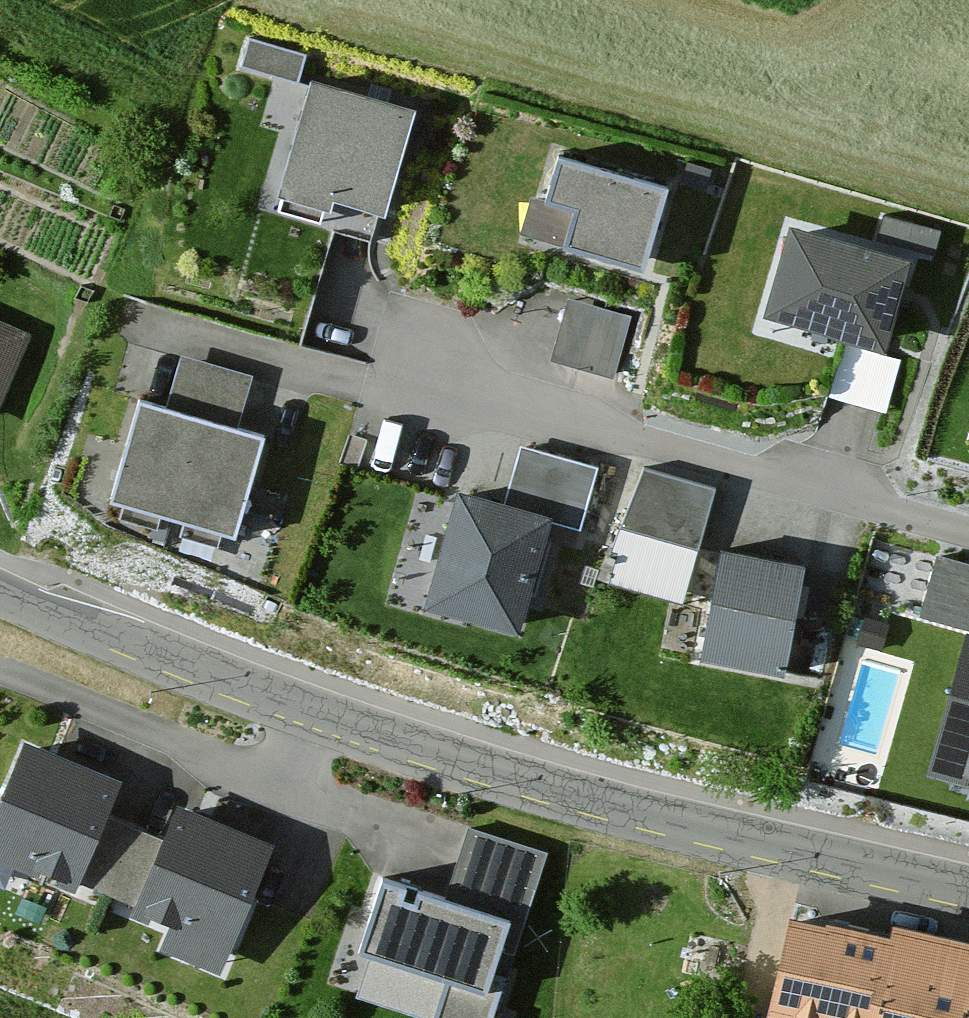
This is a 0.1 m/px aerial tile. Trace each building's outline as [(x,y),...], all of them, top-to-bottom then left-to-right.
[(249,24),(243,53),(302,65),(308,36),(249,24)] [(430,120),(323,89),(292,197),(400,227),(430,120)] [(686,201),(574,170),(562,212),(595,222),(583,262),(663,284),(686,201)] [(920,274),(794,240),(773,319),(899,353),(920,274)] [(570,288),(554,351),(622,367),(638,304),(570,288)] [(0,325),(0,380),(20,334),(0,325)] [(182,344),(171,390),(246,409),(258,363),(182,344)] [(227,425),(151,405),(122,513),(199,532),(227,425)] [(291,441),(227,425),(199,532),(262,549),(291,441)] [(505,486),(459,473),(425,596),(519,622),(549,512),(579,520),(595,461),(518,439),(505,486)] [(717,482),(642,459),(624,518),(699,541),(717,482)] [(804,555),(721,541),(703,646),(786,660),(804,555)] [(934,790),(968,800),(968,654),(934,790)] [(26,736),(0,800),(0,843),(73,872),(114,772),(26,736)] [(267,835),(179,800),(139,900),(175,914),(166,937),(218,958),(267,835)] [(399,893),(379,960),(457,983),(447,1017),(502,1017),(546,864),(472,843),(454,909),(399,893)] [(808,924),(786,1017),(968,1017),(968,960),(808,924)]
